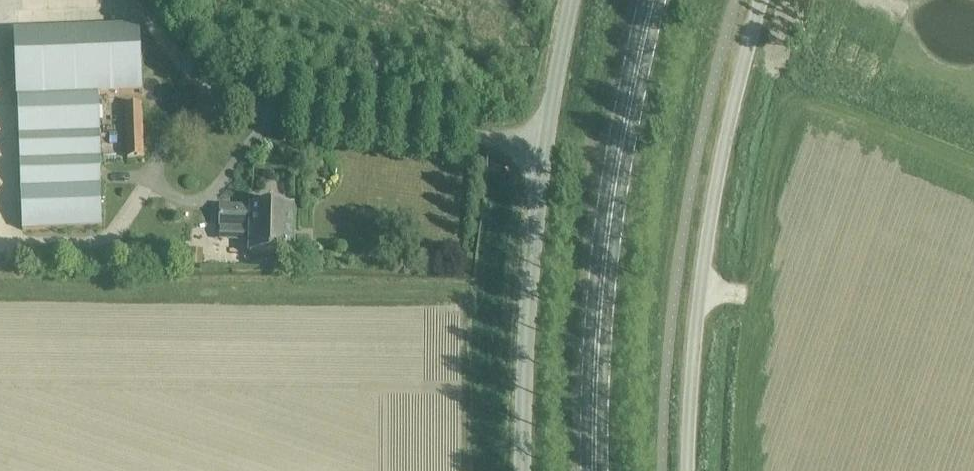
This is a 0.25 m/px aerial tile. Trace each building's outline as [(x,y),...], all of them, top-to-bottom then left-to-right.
[(94,98),(137,96),(135,31),(11,36),(13,100),(94,98)] [(13,100),(14,138),(95,135),(94,98),(13,100)] [(126,161),(140,160),(138,109),(124,110),(126,161)] [(14,138),(15,166),(96,163),(95,135),(14,138)] [(15,166),(16,194),(97,191),(96,163),(15,166)] [(16,194),(18,232),(98,229),(97,191),(16,194)] [(288,256),(290,209),(246,208),(246,210),(217,209),(216,230),(246,231),(246,255),(288,256)] [(190,250),(189,266),(202,267),(203,251),(190,250)]
